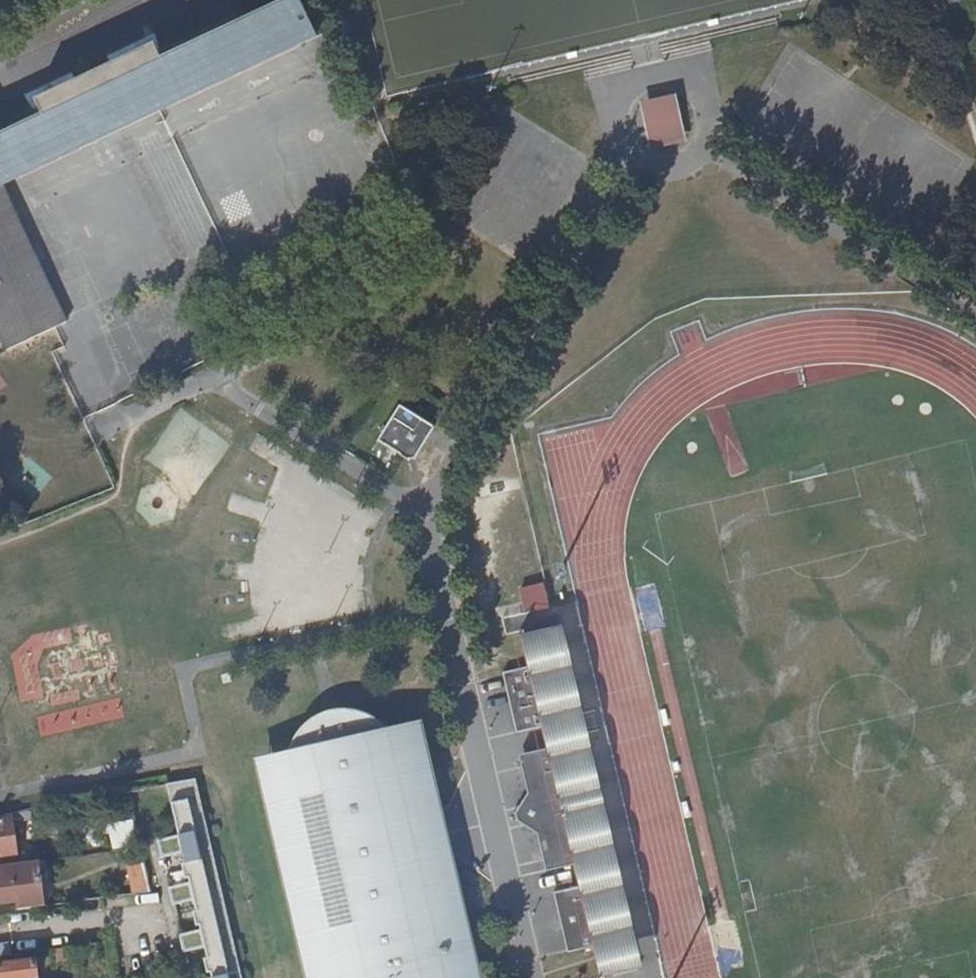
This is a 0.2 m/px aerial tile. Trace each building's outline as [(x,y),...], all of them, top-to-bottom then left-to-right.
[(312,36),(295,0),(283,0),(157,58),(150,40),(88,69),(30,95),(37,112),(0,130),(0,180),(112,128),(312,36)] [(673,95),(640,103),(651,151),(685,143),(673,95)] [(0,187),(0,339),(2,344),(60,317),(0,187)] [(397,410),(375,448),(401,463),(416,458),(432,431),(397,410)] [(544,581),(518,590),(528,618),(554,610),(544,581)] [(547,619),(526,623),(529,637),(515,640),(521,663),(494,669),(508,730),(535,724),(540,745),(524,750),(522,750),(517,752),(515,755),(513,759),(512,763),(519,791),(510,803),(515,821),(527,829),(533,856),(535,858),(539,862),(542,863),(547,863),(552,863),(564,860),(569,882),(544,888),(557,949),(583,943),(589,965),(600,963),(602,974),(626,969),(600,852),(573,732),(568,711),(547,619)] [(568,711),(573,732),(593,727),(588,707),(568,711)] [(367,747),(398,741),(396,729),(383,732),(377,727),(374,724),(369,721),(366,719),(357,715),(353,713),(344,711),(332,712),(322,714),(313,718),(305,723),(299,730),(292,736),(289,744),(288,752),(279,755),(281,763),(367,747)] [(271,765),(322,977),(454,977),(398,741),(367,747),(281,763),(271,765)] [(202,977),(243,977),(196,778),(164,784),(174,836),(156,839),(160,856),(178,852),(185,882),(167,886),(172,904),(190,899),(197,929),(179,933),(183,951),(201,947),(209,976),(202,977)] [(17,855),(11,814),(0,816),(0,857),(17,855)] [(45,861),(34,863),(36,874),(46,872),(45,861)] [(34,863),(0,867),(0,903),(22,900),(22,895),(17,895),(15,877),(36,874),(34,863)] [(150,890),(144,863),(134,865),(140,892),(150,890)] [(30,977),(36,977),(34,959),(0,964),(0,977),(30,977)]
